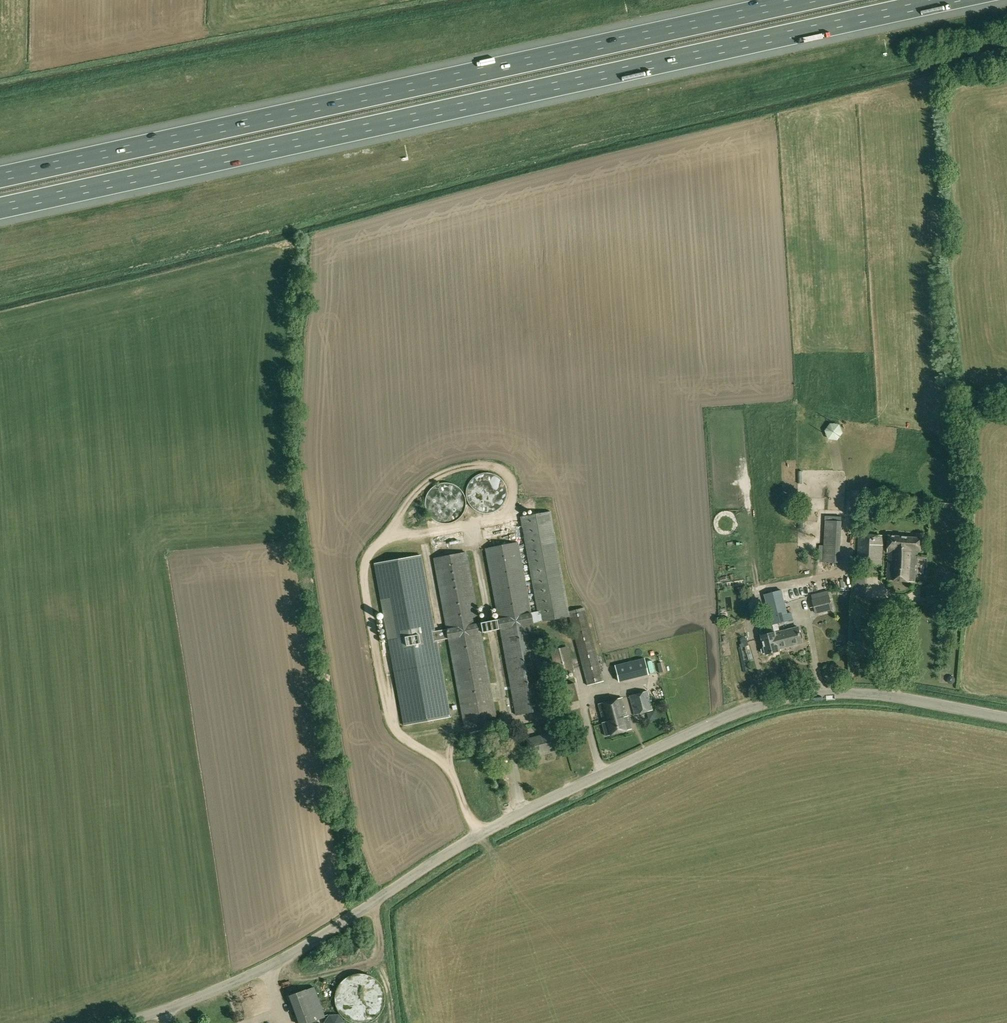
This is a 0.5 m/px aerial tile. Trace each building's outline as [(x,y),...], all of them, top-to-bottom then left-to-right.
[(845,440),(845,426),(831,426),(830,440),(845,440)] [(472,507),(473,508),(474,509),(475,510),(478,511),(479,512),(480,512),(481,513),(484,513),(486,513),(489,513),(490,513),(492,512),(494,512),(496,511),(498,510),(500,508),(501,507),(503,505),(504,504),(504,503),(505,502),(505,501),(506,500),(506,498),(506,497),(507,496),(507,495),(507,493),(507,492),(507,491),(507,490),(506,488),(506,487),(506,486),(505,485),(505,484),(504,483),(503,481),(503,480),(501,479),(499,477),(498,476),(497,476),(495,474),(492,474),(490,473),(487,473),(486,473),(483,473),(482,473),(480,474),(477,475),(475,476),(473,478),(472,479),(471,480),(471,481),(470,482),(469,483),(469,484),(468,485),(467,488),(467,489),(467,490),(467,491),(466,493),(466,494),(467,495),(467,496),(467,498),(467,499),(468,500),(468,501),(469,502),(469,504),(470,505),(471,506),(472,507)] [(433,519),(434,519),(436,521),(438,522),(440,522),(441,523),(443,523),(446,523),(447,523),(450,523),(452,522),(454,521),(456,521),(458,519),(460,518),(461,517),(461,516),(462,515),(464,513),(464,511),(465,510),(465,509),(465,508),(466,507),(466,505),(466,504),(466,503),(466,502),(466,500),(466,499),(465,498),(465,497),(464,495),(464,494),(463,493),(463,492),(462,491),(461,490),(460,489),(459,488),(458,487),(457,486),(455,485),(453,484),(451,483),(449,483),(448,483),(446,483),(443,483),(440,483),(438,484),(437,485),(436,485),(434,487),(432,488),(431,489),(430,490),(429,491),(428,492),(428,493),(427,495),(427,496),(426,497),(426,498),(426,499),(426,501),(425,502),(425,503),(425,504),(426,506),(426,507),(426,508),(426,509),(427,511),(427,512),(428,513),(429,514),(429,515),(430,516),(432,518),(433,519)] [(520,517),(522,526),(524,526),(541,622),(569,617),(588,685),(604,681),(584,608),(569,611),(550,511),(520,517)] [(825,520),(823,562),(840,563),(842,521),(825,520)] [(532,623),(541,622),(524,526),(522,526),(515,528),(518,543),(486,548),(516,715),(548,709),(532,623)] [(858,564),(882,565),(883,546),(885,546),(885,536),(858,534),(858,564)] [(920,550),(921,538),(889,535),(888,552),(889,552),(887,580),(915,582),(917,550),(920,550)] [(433,559),(446,626),(436,628),(422,553),(376,562),(406,723),(452,715),(440,647),(449,646),(464,725),(496,719),(466,552),(433,559)] [(787,613),(785,603),(781,590),(765,594),(773,624),(775,632),(779,649),(803,643),(799,627),(780,632),(778,623),(793,619),(791,612),(787,613)] [(816,614),(833,610),(830,595),(812,599),(816,614)] [(847,656),(869,654),(865,608),(868,608),(867,598),(849,600),(853,632),(845,633),(847,656)] [(379,605),(374,609),(379,615),(384,610),(379,605)] [(780,651),(779,649),(775,632),(762,636),(767,654),(780,651)] [(740,644),(741,648),(749,645),(747,638),(740,640),(741,644),(740,644)] [(551,651),(558,675),(574,670),(567,647),(551,651)] [(624,683),(649,676),(645,661),(620,668),(624,683)] [(565,702),(569,701),(569,702),(579,700),(574,683),(564,685),(561,686),(565,702)] [(635,714),(652,710),(647,691),(631,695),(635,714)] [(631,729),(628,716),(627,716),(622,697),(598,704),(603,722),(602,722),(605,736),(631,729)] [(559,740),(556,728),(548,730),(549,733),(527,739),(531,756),(555,749),(553,742),(559,740)] [(324,1017),(313,987),(290,995),(301,1022),(309,1022),(324,1017)] [(344,1022),(339,1014),(329,1014),(324,1022),(344,1022)]
